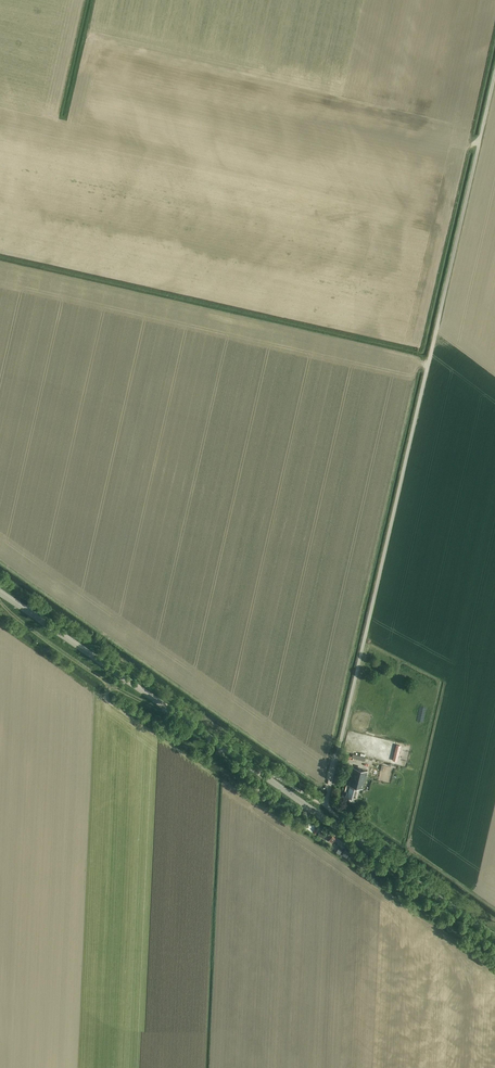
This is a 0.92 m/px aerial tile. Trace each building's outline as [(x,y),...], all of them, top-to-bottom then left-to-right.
[(396,745),(392,760),(397,761),(401,746),(396,745)] [(347,784),(349,785),(348,791),(350,791),(348,797),(355,798),(358,787),(363,788),(367,770),(352,767),(347,784)] [(331,829),(328,835),(331,837),(329,840),(332,842),(334,839),(342,844),(346,838),(331,829)] [(327,834),(321,830),(318,835),(324,838),(327,834)]
